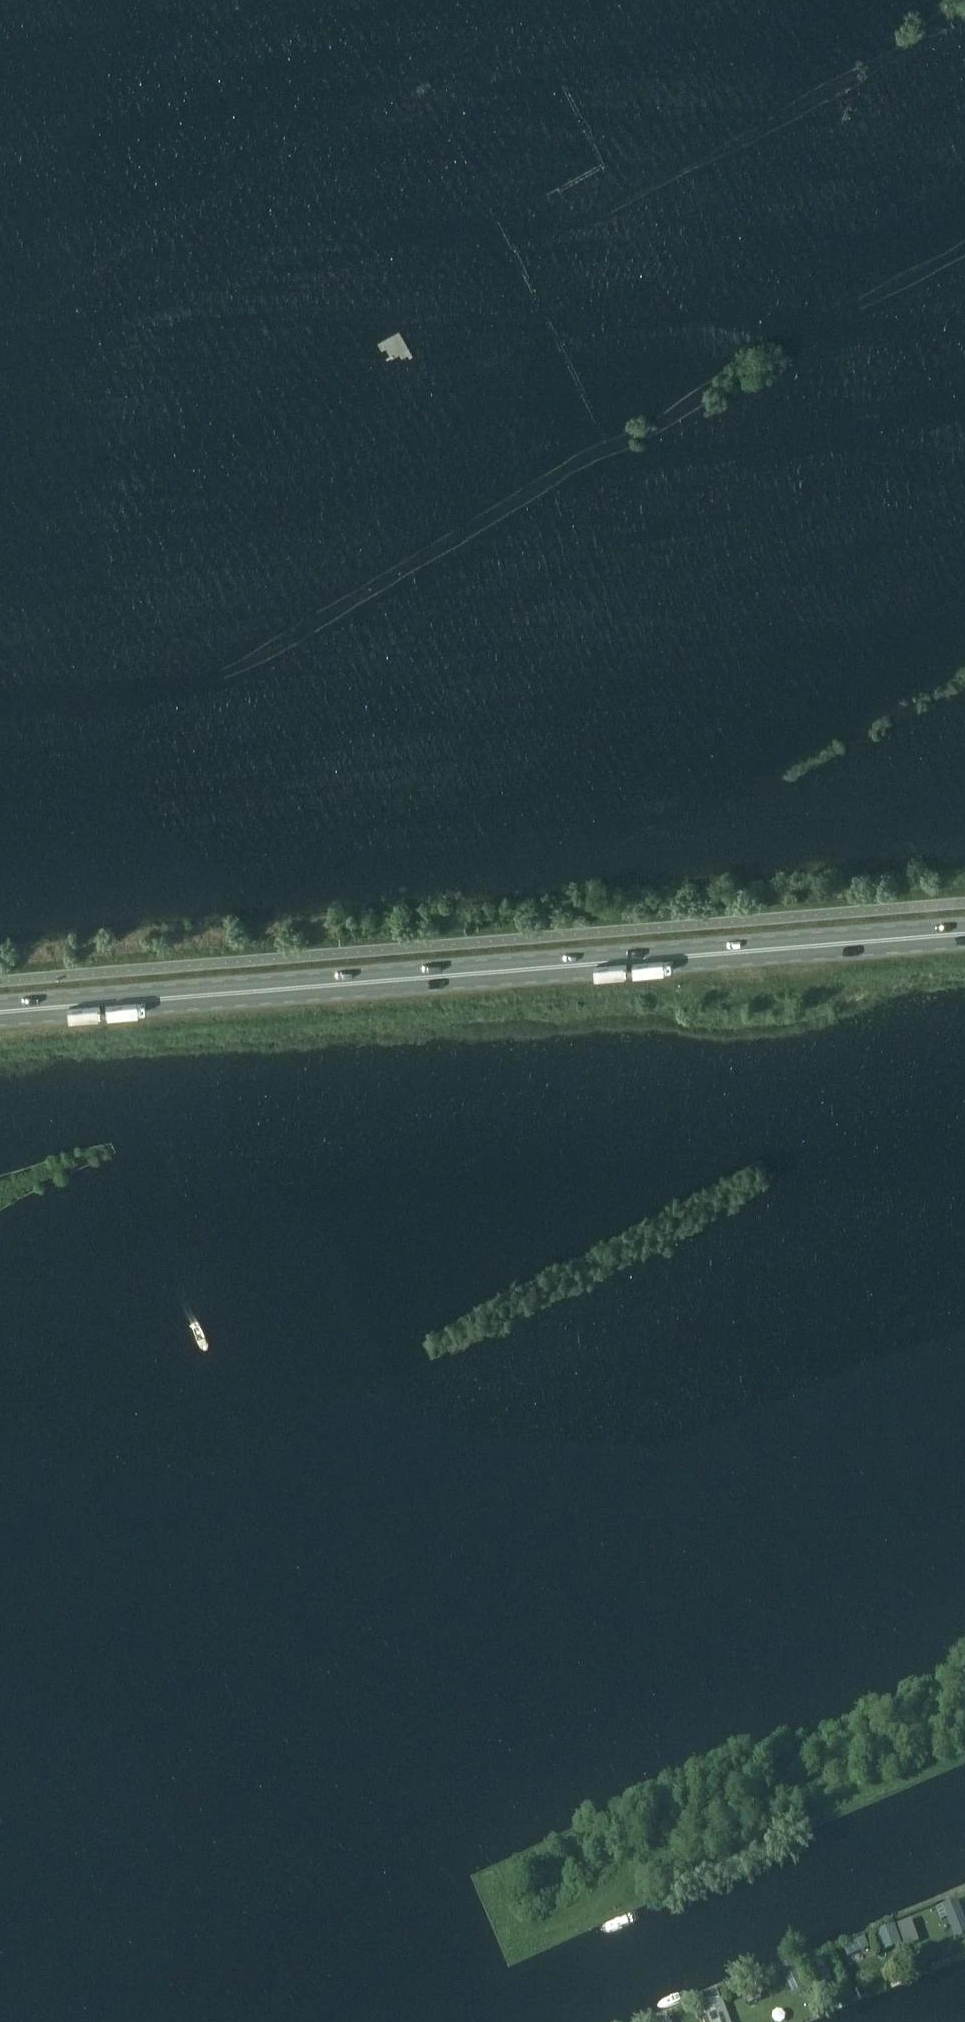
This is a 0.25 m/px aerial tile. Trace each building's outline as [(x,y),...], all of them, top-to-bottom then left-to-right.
[(937,1908),(942,1919),(948,1917),(956,1936),(964,1933),(964,1919),(957,1901),(937,1908)] [(911,1920),(899,1925),(900,1930),(913,1925),(911,1920)] [(895,1926),(878,1932),(881,1940),(897,1934),(895,1926)] [(865,1938),(844,1947),(848,1957),(868,1948),(865,1938)] [(793,1961),(781,1968),(788,1983),(801,1977),(793,1961)] [(755,1985),(744,1990),(749,2003),(761,1999),(755,1985)] [(705,2006),(710,2021),(722,2021),(729,2019),(722,2000),(705,2006)]
